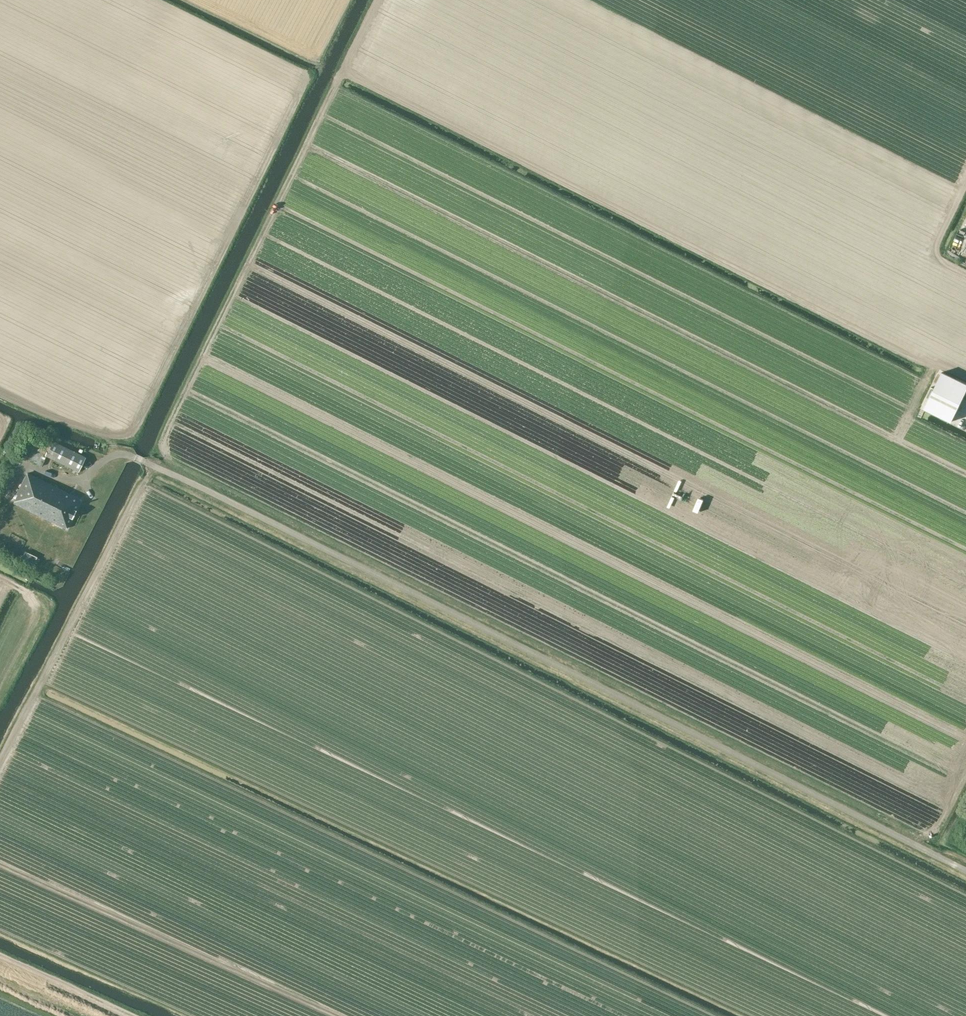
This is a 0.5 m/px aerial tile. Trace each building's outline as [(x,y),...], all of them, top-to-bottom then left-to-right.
[(951,422),(959,405),(948,400),(957,380),(941,373),(924,409),(951,422)] [(54,441),(46,456),(78,471),(85,457),(54,441)] [(76,510),(81,499),(28,473),(18,495),(19,496),(15,503),(66,528),(72,518),(76,510)]
